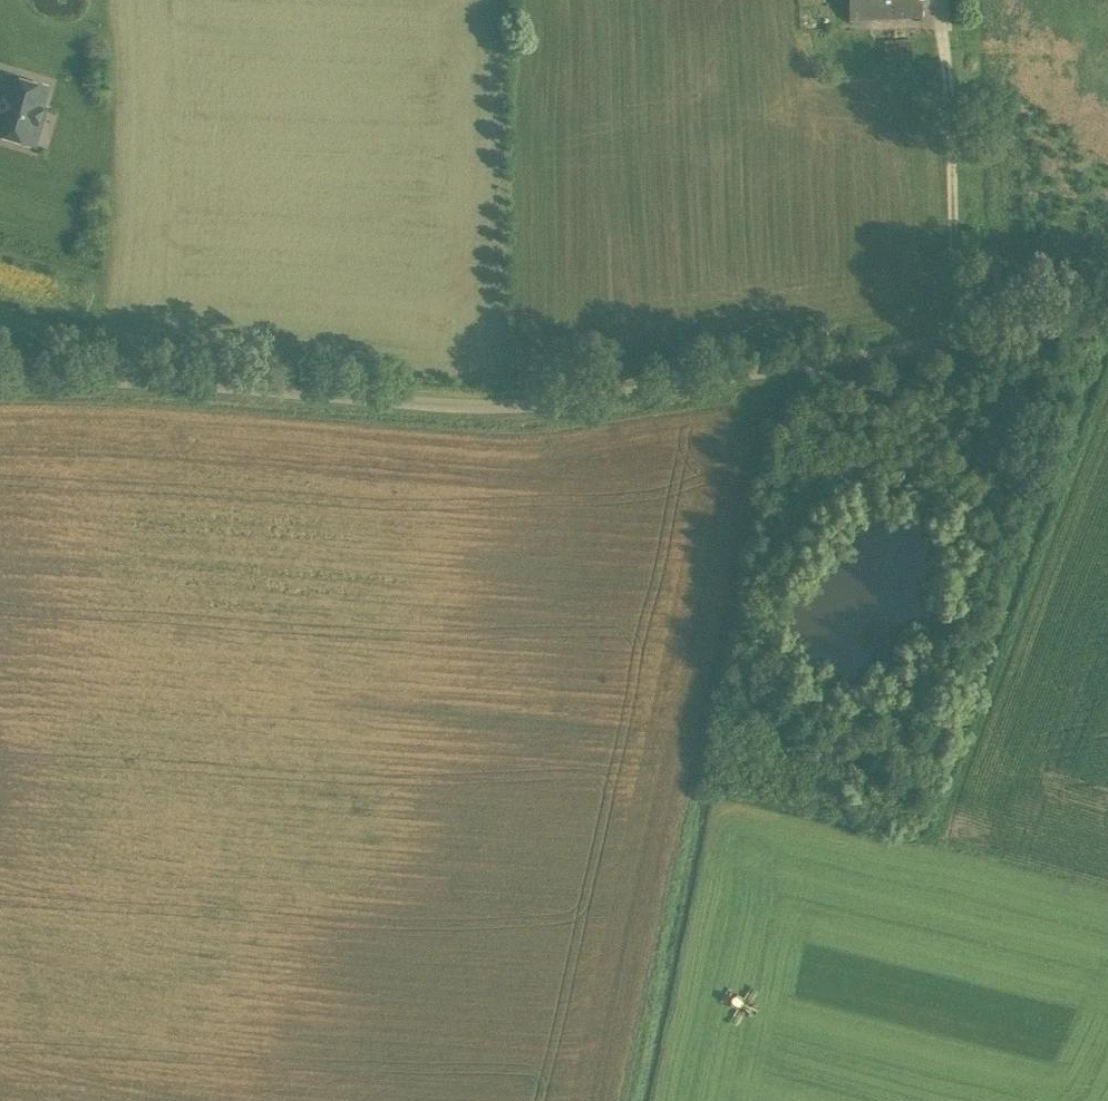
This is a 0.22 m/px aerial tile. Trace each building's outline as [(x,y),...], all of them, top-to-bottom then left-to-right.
[(921,14),(920,0),(850,0),(851,18),(921,14)] [(5,75),(5,76),(0,93),(0,98),(2,98),(0,105),(0,136),(26,144),(27,142),(33,123),(36,123),(46,87),(5,75)]
